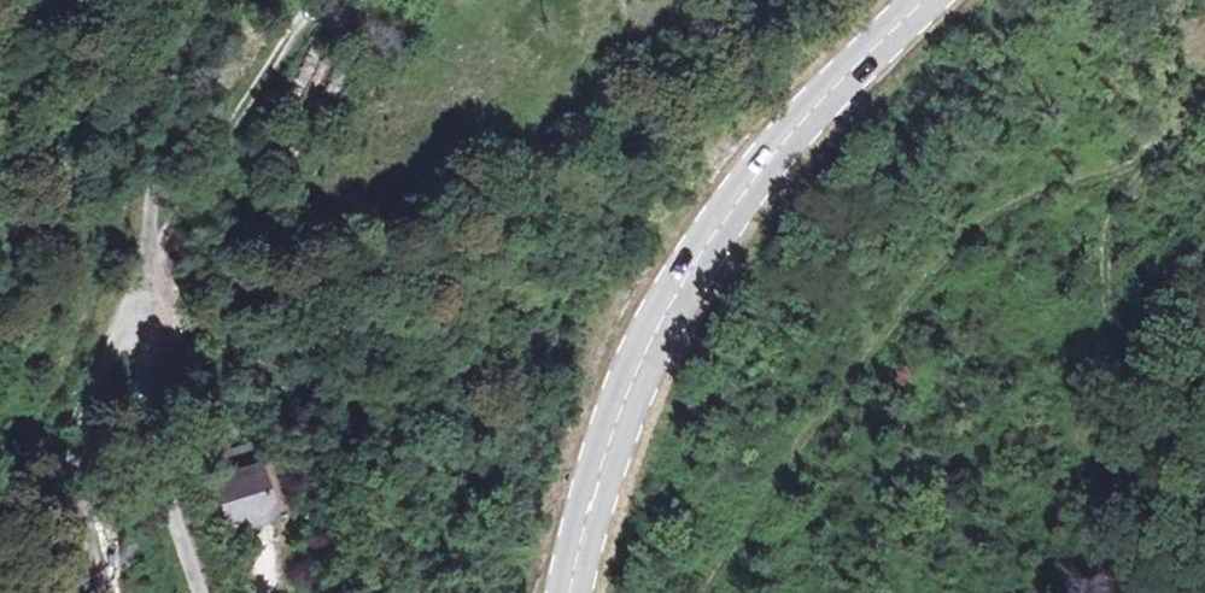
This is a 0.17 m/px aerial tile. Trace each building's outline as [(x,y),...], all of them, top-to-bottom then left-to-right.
[(239,533),(281,518),(256,455),(216,472),(239,533)]
